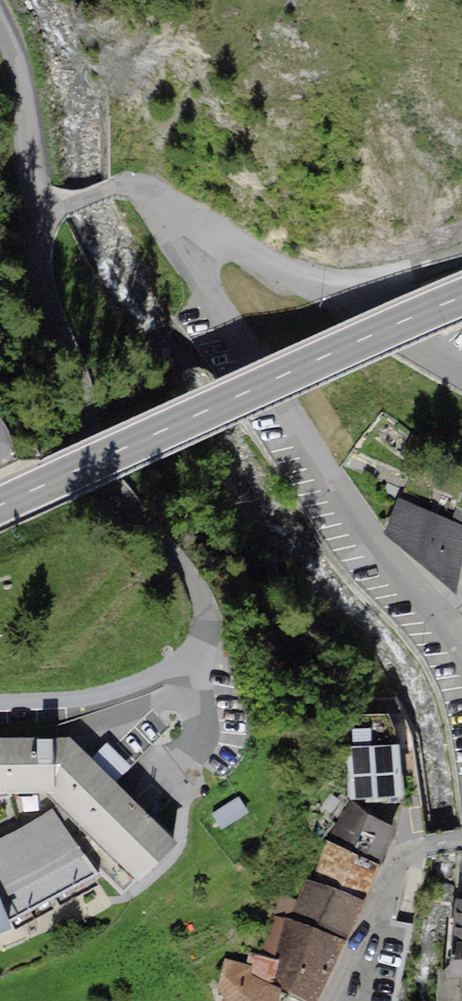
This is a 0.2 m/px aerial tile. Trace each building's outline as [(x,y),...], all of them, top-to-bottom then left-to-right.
[(397,501),(382,535),(402,550),(453,591),(461,555),(461,527),(397,501)] [(371,729),(354,730),(355,747),(349,747),(352,797),(375,795),(401,794),(398,743),(391,744),(372,745),(371,729)] [(0,738),(0,790),(42,791),(54,803),(132,880),(169,842),(64,738),(0,738)] [(395,827),(350,799),(328,841),(379,864),(395,827)] [(54,803),(48,808),(97,871),(100,869),(122,892),(132,880),(54,803)] [(48,808),(29,820),(3,835),(0,837),(0,909),(5,919),(97,871),(48,808)] [(379,864),(328,841),(324,839),(314,881),(363,899),(367,891),(379,864)] [(363,899),(314,881),(304,877),(293,900),(286,917),(343,942),(352,923),(363,899)] [(286,917),(293,900),(275,893),(268,916),(286,917)] [(454,903),(445,969),(438,970),(436,1000),(461,1000),(461,903),(454,903)] [(343,942),(286,917),(268,916),(251,954),(275,960),(271,982),(281,987),(289,991),(309,1000),(316,1000),(343,942)] [(227,960),(213,985),(223,1000),(279,1000),(281,987),(271,982),(275,960),(251,954),(246,967),(227,960)]
